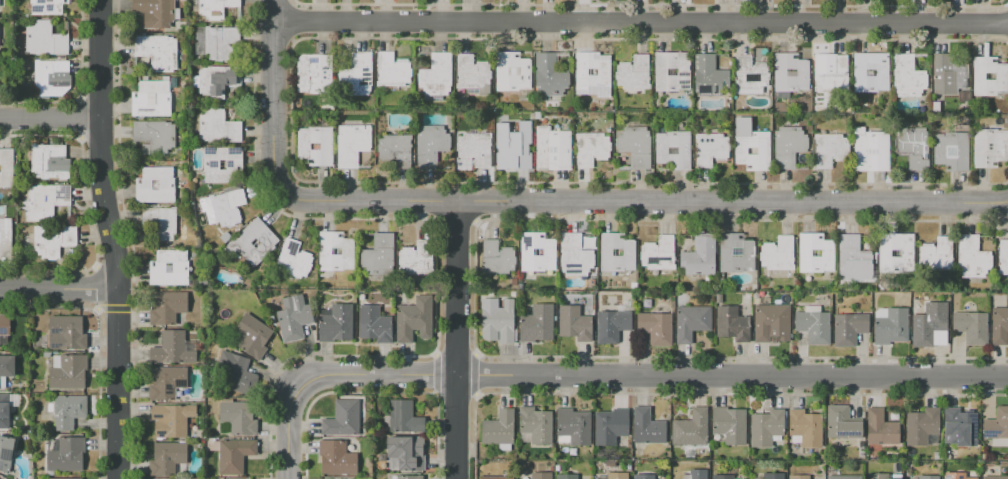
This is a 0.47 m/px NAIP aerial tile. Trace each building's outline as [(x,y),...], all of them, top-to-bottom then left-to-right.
[(30,4),(30,0),(68,0),(68,4),(62,4),(62,8),(63,8),(63,13),(62,13),(60,15),(31,15),(31,4),(30,4)] [(132,29),(131,0),(174,0),(175,28),(132,29)] [(197,21),(197,0),(240,0),(240,7),(224,7),(224,21),(197,21)] [(25,54),(26,26),(33,26),(33,19),(51,20),(51,34),(68,34),(67,54),(25,54)] [(196,27),(209,27),(209,28),(213,28),(213,26),(217,26),(217,28),(241,27),(242,63),(226,63),(226,60),(223,60),(223,62),(215,62),(215,60),(208,60),(208,53),(205,53),(205,55),(196,55),(196,27)] [(134,36),(167,36),(167,37),(172,37),(172,39),(176,39),(176,69),(172,69),(172,73),(154,73),(154,69),(151,69),(151,56),(134,56),(134,36)] [(377,52),(393,51),(393,64),(394,64),(394,62),(396,62),(396,59),(407,59),(407,62),(409,62),(410,69),(410,88),(378,89),(377,52)] [(495,90),(496,51),(518,52),(518,59),(530,59),(530,91),(495,90)] [(575,91),(576,51),(599,52),(598,58),(610,58),(609,92),(575,91)] [(338,96),(338,69),(351,69),(351,52),(371,52),(371,91),(369,91),(369,96),(338,96)] [(430,53),(451,52),(451,86),(449,86),(449,92),(447,92),(447,96),(442,96),(442,101),(423,101),(423,91),(422,91),(422,87),(418,87),(418,84),(417,84),(417,70),(430,69),(430,53)] [(654,92),(654,53),(689,52),(690,90),(679,90),(679,92),(654,92)] [(536,94),(537,53),(554,53),(554,70),(569,70),(568,88),(564,88),(564,95),(536,94)] [(774,91),(773,53),(797,53),(798,60),(809,60),(810,91),(774,91)] [(853,92),(853,53),(877,53),(877,60),(888,60),(888,91),(853,92)] [(893,96),(893,53),(913,53),(913,70),(926,70),(927,89),(921,89),(921,96),(893,96)] [(457,54),(472,54),(472,66),(473,66),(473,64),(475,64),(475,62),(487,62),(487,64),(489,64),(489,71),(491,71),(491,79),(490,79),(490,96),(457,96),(457,54)] [(650,89),(622,88),(622,86),(616,86),(616,80),(614,80),(615,72),(616,72),(616,65),(618,65),(618,62),(629,62),(629,65),(632,65),(632,54),(648,55),(649,84),(650,84),(650,89)] [(694,96),(694,54),(715,54),(714,70),(730,70),(730,90),(721,90),(721,96),(694,96)] [(933,95),(933,54),(951,54),(951,63),(966,63),(966,88),(955,88),(955,95),(933,95)] [(301,55),(332,55),(333,84),(319,84),(319,93),(297,93),(297,59),(301,55)] [(734,94),(735,55),(751,55),(751,67),(752,67),(752,66),(754,66),(754,62),(766,63),(766,66),(768,66),(768,72),(769,72),(769,80),(768,80),(768,86),(762,86),(762,94),(734,94)] [(848,89),(820,90),(820,87),(815,87),(815,80),(813,80),(813,72),(815,72),(815,66),(817,66),(817,63),(828,63),(828,65),(831,65),(831,55),(847,55),(848,89)] [(973,96),(973,57),(997,57),(997,63),(1007,63),(1007,96),(973,96)] [(35,60),(39,60),(39,61),(43,61),(43,60),(47,60),(47,61),(68,61),(68,76),(70,76),(70,96),(34,96),(35,60)] [(198,68),(207,68),(207,67),(241,66),(241,87),(228,87),(228,99),(205,100),(205,95),(201,95),(201,94),(198,94),(198,68)] [(131,115),(131,92),(138,92),(138,80),(169,81),(169,91),(170,91),(170,116),(131,115)] [(199,115),(202,115),(202,113),(206,113),(206,109),(209,109),(209,108),(220,108),(220,109),(224,109),(224,122),(241,122),(241,142),(207,142),(207,141),(203,141),(203,139),(199,139),(199,115)] [(770,170),(745,170),(745,165),(735,165),(734,118),(750,117),(750,132),(769,132),(770,170)] [(494,122),(507,122),(507,132),(517,132),(517,120),(530,120),(530,143),(526,143),(526,152),(530,152),(530,168),(495,168),(494,152),(497,152),(497,148),(494,148),(494,122)] [(132,121),(165,121),(165,122),(170,122),(170,124),(174,124),(174,147),(170,147),(170,149),(166,149),(166,153),(163,153),(163,154),(153,154),(153,153),(149,153),(149,154),(142,154),(142,144),(149,144),(149,141),(132,141),(132,121)] [(336,126),(370,125),(371,151),(357,151),(357,168),(337,168),(336,126)] [(416,130),(419,130),(419,126),(443,125),(443,129),(445,129),(445,134),(448,134),(448,137),(449,137),(450,148),(448,148),(449,152),(437,152),(437,167),(417,168),(416,130)] [(774,168),(775,126),(801,127),(800,130),(802,130),(802,134),(807,134),(807,137),(807,152),(794,152),(794,169),(774,168)] [(297,128),(308,128),(308,127),(332,127),(332,166),(308,166),(308,159),(297,159),(297,128)] [(650,170),(629,170),(629,152),(615,152),(616,138),(617,138),(617,135),(621,135),(621,131),(623,131),(623,127),(646,127),(646,131),(650,131),(650,170)] [(889,171),(852,170),(853,127),(864,128),(864,131),(890,132),(889,171)] [(928,170),(908,170),(909,154),(894,153),(895,135),(899,135),(899,131),(901,131),(901,127),(925,128),(925,132),(927,132),(927,137),(928,137),(928,170)] [(973,167),(973,129),(989,129),(989,131),(991,131),(991,129),(997,129),(997,130),(1007,130),(1007,161),(997,161),(997,163),(992,162),(991,166),(997,166),(997,168),(973,167)] [(570,170),(535,169),(535,133),(546,133),(546,130),(570,130),(570,170)] [(690,170),(667,170),(667,164),(655,164),(655,134),(666,134),(666,131),(690,131),(690,170)] [(968,170),(944,170),(944,164),(932,164),(933,134),(943,134),(943,132),(968,132),(968,170)] [(457,137),(462,137),(462,134),(491,133),(491,138),(490,138),(490,142),(491,142),(491,146),(489,146),(490,168),(474,168),(474,157),(471,157),(471,159),(460,159),(460,157),(457,157),(457,151),(456,151),(456,143),(457,143),(457,137)] [(595,160),(595,158),(593,158),(593,160),(593,167),(577,167),(577,138),(575,138),(575,133),(603,134),(603,137),(609,137),(609,142),(611,142),(611,150),(609,150),(609,158),(607,158),(607,160),(595,160)] [(696,166),(695,133),(722,133),(722,136),(729,136),(729,160),(714,160),(714,158),(711,158),(711,166),(696,166)] [(815,168),(816,140),(813,140),(813,134),(841,134),(841,138),(847,138),(847,144),(849,144),(849,152),(847,152),(847,161),(834,161),(834,158),(831,158),(831,169),(815,168)] [(377,138),(383,138),(383,135),(412,135),(412,140),(410,140),(410,144),(412,144),(412,147),(410,147),(411,171),(395,171),(395,160),(377,160),(377,138)] [(31,144),(35,144),(35,145),(65,145),(65,158),(69,158),(69,164),(72,164),(72,180),(58,179),(58,178),(48,178),(48,179),(40,179),(40,178),(34,178),(34,172),(31,172),(31,144)] [(203,147),(241,147),(241,182),(203,182),(203,147)] [(13,188),(0,188),(0,172),(0,165),(0,148),(13,148),(13,188)] [(136,202),(135,168),(172,167),(172,178),(173,178),(174,202),(136,202)] [(27,186),(37,186),(37,185),(70,185),(70,205),(53,205),(53,222),(25,222),(25,212),(27,212),(27,186)] [(206,197),(213,195),(214,196),(242,189),(246,204),(235,207),(235,208),(237,207),(237,209),(238,209),(241,220),(240,221),(240,223),(220,228),(219,223),(213,224),(206,197)] [(141,209),(171,208),(170,207),(175,207),(176,235),(172,235),(172,242),(154,242),(154,226),(141,226),(141,209)] [(223,246),(255,217),(277,240),(273,244),(275,246),(247,272),(223,246)] [(10,258),(0,258),(0,219),(10,219),(10,258)] [(33,226),(76,226),(76,247),(59,247),(59,261),(33,261),(33,226)] [(319,231),(343,232),(343,238),(354,238),(353,270),(318,270),(319,231)] [(361,249),(373,249),(373,232),(393,232),(393,266),(392,266),(392,271),(390,271),(390,275),(359,274),(359,253),(361,253),(361,249)] [(600,270),(601,232),(624,233),(624,235),(618,235),(618,238),(624,238),(624,240),(635,240),(634,271),(600,270)] [(520,233),(544,233),(544,239),(556,239),(555,272),(519,271),(520,233)] [(560,233),(580,233),(580,249),(594,250),(594,269),(589,269),(588,274),(580,273),(580,269),(565,269),(565,273),(559,273),(560,233)] [(674,270),(646,270),(646,267),(641,267),(641,259),(640,259),(640,252),(641,252),(641,245),(643,245),(643,242),(654,242),(654,245),(657,245),(657,235),(672,235),(672,233),(676,233),(676,239),(673,239),(673,264),(674,264),(674,270)] [(714,275),(684,275),(684,270),(682,270),(682,267),(679,267),(679,253),(694,253),(694,233),(714,233),(714,275)] [(719,272),(719,233),(743,233),(743,240),(753,240),(753,272),(719,272)] [(798,272),(798,233),(823,233),(823,240),(833,240),(833,271),(823,271),(823,272),(798,272)] [(838,234),(859,234),(859,251),(871,251),(871,273),(865,273),(865,277),(842,277),(842,273),(838,273),(838,234)] [(878,234),(914,234),(914,271),(878,271),(878,234)] [(793,270),(766,270),(766,267),(760,267),(760,260),(758,260),(758,253),(761,253),(761,245),(762,245),(762,243),(773,243),(773,245),(777,245),(777,235),(793,235),(793,261),(792,261),(792,265),(793,265),(793,270)] [(957,235),(978,235),(978,251),(990,251),(990,255),(992,255),(992,267),(990,267),(990,269),(986,269),(986,274),(984,274),(984,278),(961,278),(961,274),(958,274),(958,268),(957,268),(957,235)] [(951,236),(951,270),(918,270),(918,249),(919,249),(919,246),(921,246),(921,243),(933,243),(933,246),(936,246),(936,236),(951,236)] [(285,238),(300,242),(297,252),(300,253),(301,250),(311,254),(311,257),(312,257),(306,277),(301,276),(300,279),(275,271),(285,238)] [(482,239),(498,240),(498,247),(512,247),(512,250),(515,250),(515,257),(515,271),(508,270),(508,273),(481,272),(482,239)] [(400,250),(401,250),(401,247),(413,247),(413,250),(416,250),(416,240),(433,240),(433,274),(400,274),(400,265),(398,265),(398,257),(400,257),(400,250)] [(998,240),(1007,240),(1007,275),(998,275),(998,240)] [(149,285),(149,261),(152,261),(154,261),(156,261),(155,250),(186,250),(186,261),(188,261),(188,285),(149,285)] [(154,292),(187,292),(187,313),(175,313),(175,325),(150,325),(150,309),(154,309),(154,292)] [(282,344),(276,312),(283,310),(281,298),(301,294),(304,306),(309,305),(313,323),(301,326),(304,339),(282,344)] [(395,305),(415,306),(415,296),(432,296),(431,337),(428,339),(421,339),(419,336),(419,330),(412,330),(412,344),(395,343),(395,305)] [(514,343),(498,344),(498,342),(481,342),(481,299),(497,299),(497,307),(503,307),(503,299),(513,299),(514,343)] [(331,304),(352,304),(352,340),(334,340),(334,342),(319,342),(319,310),(331,310),(331,304)] [(553,341),(520,341),(520,315),(532,315),(531,304),(553,304),(553,341)] [(359,305),(379,305),(379,317),(391,317),(391,343),(376,343),(376,338),(359,338),(359,305)] [(559,336),(559,305),(580,305),(580,316),(592,315),(592,341),(576,341),(576,336),(559,336)] [(754,342),(754,305),(789,305),(790,342),(754,342)] [(676,345),(676,307),(712,306),(712,331),(691,331),(691,344),(676,345)] [(716,336),(716,306),(738,306),(738,317),(749,317),(749,342),(735,342),(735,336),(716,336)] [(874,345),(873,317),(887,317),(887,308),(908,307),(908,341),(889,341),(889,345),(874,345)] [(991,308),(1007,308),(1007,332),(1006,332),(1007,345),(991,345),(991,308)] [(596,344),(596,311),(631,311),(631,330),(618,330),(618,344),(596,344)] [(829,345),(808,345),(808,332),(795,332),(794,312),(829,312),(829,345)] [(245,313),(272,331),(263,346),(266,348),(258,360),(237,346),(244,336),(234,330),(245,313)] [(637,313),(671,313),(671,345),(649,345),(649,333),(637,333),(637,313)] [(834,347),(833,314),(869,313),(869,333),(856,333),(856,347),(834,347)] [(953,313),(987,313),(987,346),(965,346),(965,332),(953,332),(953,313)] [(8,335),(0,335),(0,315),(9,315),(8,335)] [(912,347),(912,315),(947,315),(947,333),(933,333),(933,347),(912,347)] [(49,316),(82,316),(82,333),(86,333),(86,349),(49,349),(49,316)] [(150,362),(151,347),(161,347),(161,330),(184,331),(184,341),(195,341),(195,363),(150,362)] [(222,350),(249,360),(245,371),(257,375),(250,396),(211,383),(222,350)] [(49,388),(49,367),(52,367),(53,355),(60,355),(86,355),(86,371),(83,371),(83,389),(49,388)] [(5,388),(0,388),(0,356),(13,356),(13,376),(5,376),(5,388)] [(149,400),(149,384),(153,384),(153,367),(186,367),(186,388),(175,388),(175,400),(149,400)] [(9,429),(0,429),(0,393),(9,393),(9,429)] [(54,430),(54,396),(86,396),(86,418),(73,417),(73,430),(54,430)] [(335,399),(359,399),(358,434),(320,434),(320,419),(335,419),(335,399)] [(389,400),(412,400),(411,418),(424,418),(424,434),(389,434),(389,400)] [(220,402),(252,402),(252,420),(257,420),(257,435),(220,435),(220,402)] [(154,437),(154,421),(156,421),(156,420),(150,420),(151,405),(195,406),(195,417),(187,417),(186,438),(154,437)] [(826,438),(826,406),(848,405),(849,421),(861,421),(861,437),(826,438)] [(519,406),(534,406),(535,410),(552,410),(552,444),(531,444),(531,442),(519,442),(519,406)] [(671,444),(671,420),(690,420),(690,406),(707,406),(707,444),(671,444)] [(996,406),(1007,406),(1007,437),(982,438),(981,424),(982,424),(982,420),(996,419),(996,406)] [(632,442),(632,407),(650,407),(650,422),(665,421),(666,442),(632,442)] [(745,445),(725,445),(725,433),(711,434),(711,407),(727,407),(727,409),(745,409),(745,445)] [(513,443),(482,444),(481,421),(498,421),(498,409),(513,408),(513,443)] [(590,445),(569,445),(569,436),(557,436),(557,409),(572,408),(573,411),(589,411),(590,445)] [(898,444),(867,444),(866,408),(883,408),(883,422),(898,422),(898,444)] [(906,446),(905,413),(924,412),(924,408),(939,408),(939,434),(927,434),(927,445),(906,446)] [(943,443),(943,408),(959,408),(959,412),(976,412),(976,445),(955,445),(955,442),(943,443)] [(595,447),(594,413),(612,412),(612,409),(628,409),(628,435),(614,435),(614,447),(595,447)] [(821,448),(789,448),(788,410),(804,409),(804,414),(820,414),(821,448)] [(751,447),(750,414),(768,414),(768,410),(785,410),(785,435),(772,436),(772,447),(751,447)] [(9,473),(0,472),(0,436),(15,438),(9,473)] [(46,471),(46,450),(48,450),(48,440),(58,440),(57,437),(84,437),(84,452),(82,452),(82,471),(46,471)] [(386,437),(422,437),(422,455),(424,455),(424,471),(386,471),(386,437)] [(219,440),(256,440),(256,456),(243,456),(242,475),(219,475),(219,451),(207,451),(207,441),(219,441),(219,440)] [(319,440),(345,441),(345,453),(356,453),(356,475),(321,474),(321,456),(319,456),(319,440)] [(149,475),(149,460),(153,460),(153,443),(186,443),(187,463),(175,463),(175,475),(149,475)] [(706,469),(706,478),(681,478),(681,475),(688,475),(688,469),(706,469)]
